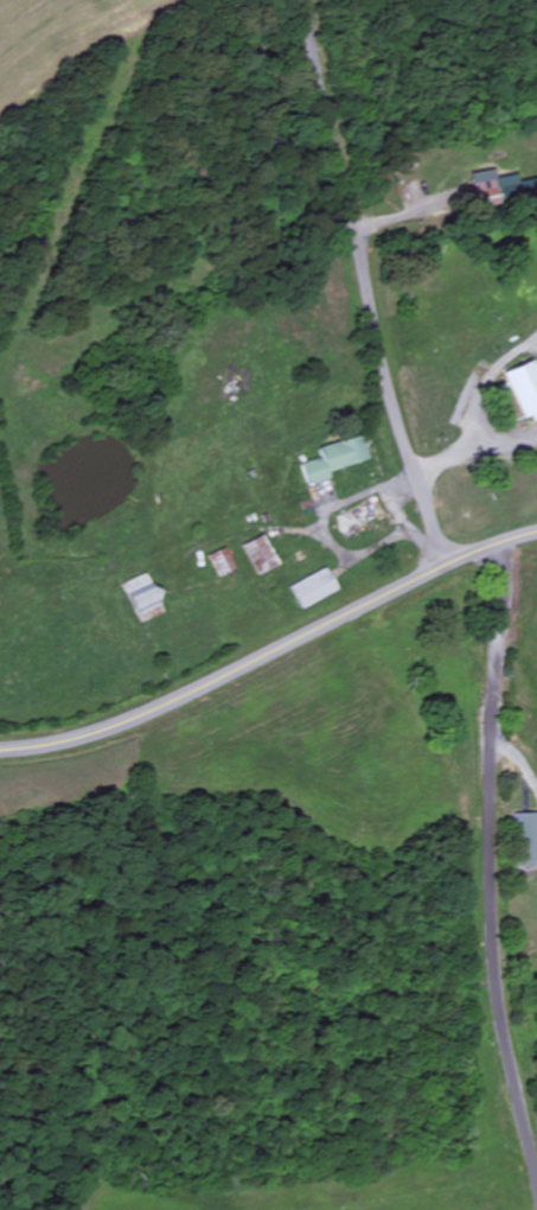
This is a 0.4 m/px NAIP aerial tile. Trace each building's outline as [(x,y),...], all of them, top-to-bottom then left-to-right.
[(475,198),(519,193),(517,177),(497,179),(496,173),(472,175),(475,198)] [(527,425),(536,421),(536,369),(533,360),(504,372),(527,425)] [(307,487),(331,480),(329,472),(369,461),(362,436),(319,449),(322,459),(301,465),(307,487)] [(241,546),(257,576),(277,565),(261,536),(241,546)] [(218,579),(235,571),(226,548),(208,556),(218,579)] [(299,610),(336,593),(325,569),(288,587),(299,610)] [(123,584),(137,624),(162,615),(148,576),(123,584)] [(516,814),(517,866),(536,866),(536,814),(516,814)]
